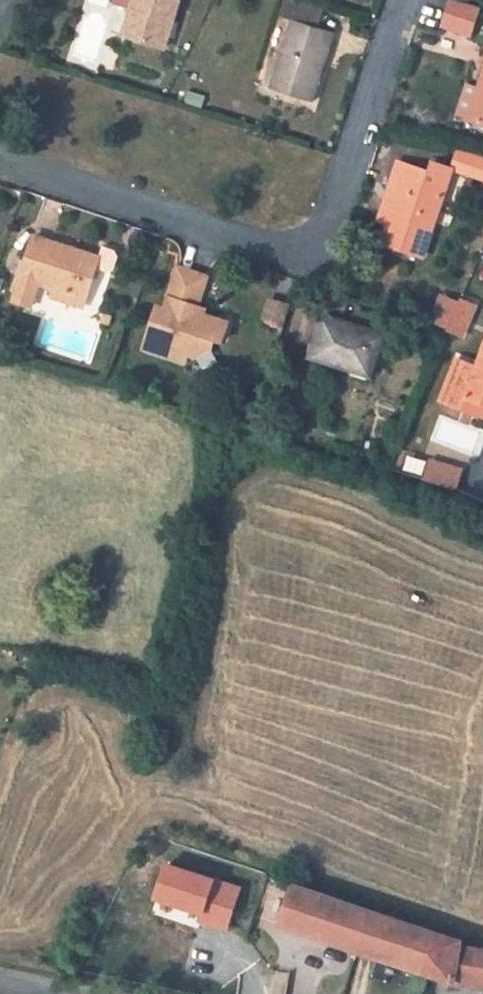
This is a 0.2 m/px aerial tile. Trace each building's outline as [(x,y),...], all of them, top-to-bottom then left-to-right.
[(114,3),(131,8),(134,0),(115,0),(114,3)] [(131,8),(123,36),(166,49),(180,3),(171,0),(134,0),(131,8)] [(289,0),(288,0),(281,18),(294,22),(272,91),(311,103),(333,34),(317,29),(322,10),(289,0)] [(441,25),(472,37),(481,7),(454,0),(450,0),(441,25)] [(120,35),(129,11),(116,6),(106,30),(120,35)] [(479,89),(468,121),(482,126),(482,78),(479,89)] [(455,116),(468,121),(479,89),(466,85),(455,116)] [(482,182),(482,160),(459,153),(453,172),(482,182)] [(424,258),(453,172),(431,165),(428,175),(397,164),(391,181),(401,185),(388,224),(381,244),(424,258)] [(401,185),(391,181),(378,221),(388,224),(401,185)] [(39,286),(53,289),(85,300),(99,258),(34,238),(13,301),(31,307),(39,286)] [(208,279),(178,269),(165,309),(158,307),(143,348),(185,362),(187,356),(195,359),(212,350),(215,340),(223,343),(230,324),(204,316),(202,321),(194,319),(199,305),(208,279)] [(82,311),(85,300),(53,289),(49,299),(82,311)] [(465,339),(478,306),(444,293),(431,326),(465,339)] [(283,328),(290,305),(270,299),(263,321),(283,328)] [(207,308),(199,305),(194,319),(202,321),(204,316),(207,308)] [(384,336),(323,317),(310,358),(370,378),(384,336)] [(454,369),(441,401),(461,409),(466,398),(482,405),(482,354),(477,369),(473,377),(454,369)] [(457,361),(454,369),(473,377),(477,369),(457,361)] [(466,398),(461,409),(482,418),(482,405),(466,398)] [(424,482),(459,490),(464,467),(429,460),(424,482)] [(154,899),(202,914),(200,922),(226,930),(239,888),(165,865),(154,899)] [(465,947),(462,947),(462,942),(293,885),(281,925),(296,930),(456,984),(457,980),(482,985),(482,951),(465,947)] [(457,980),(456,984),(482,990),(482,985),(457,980)]
